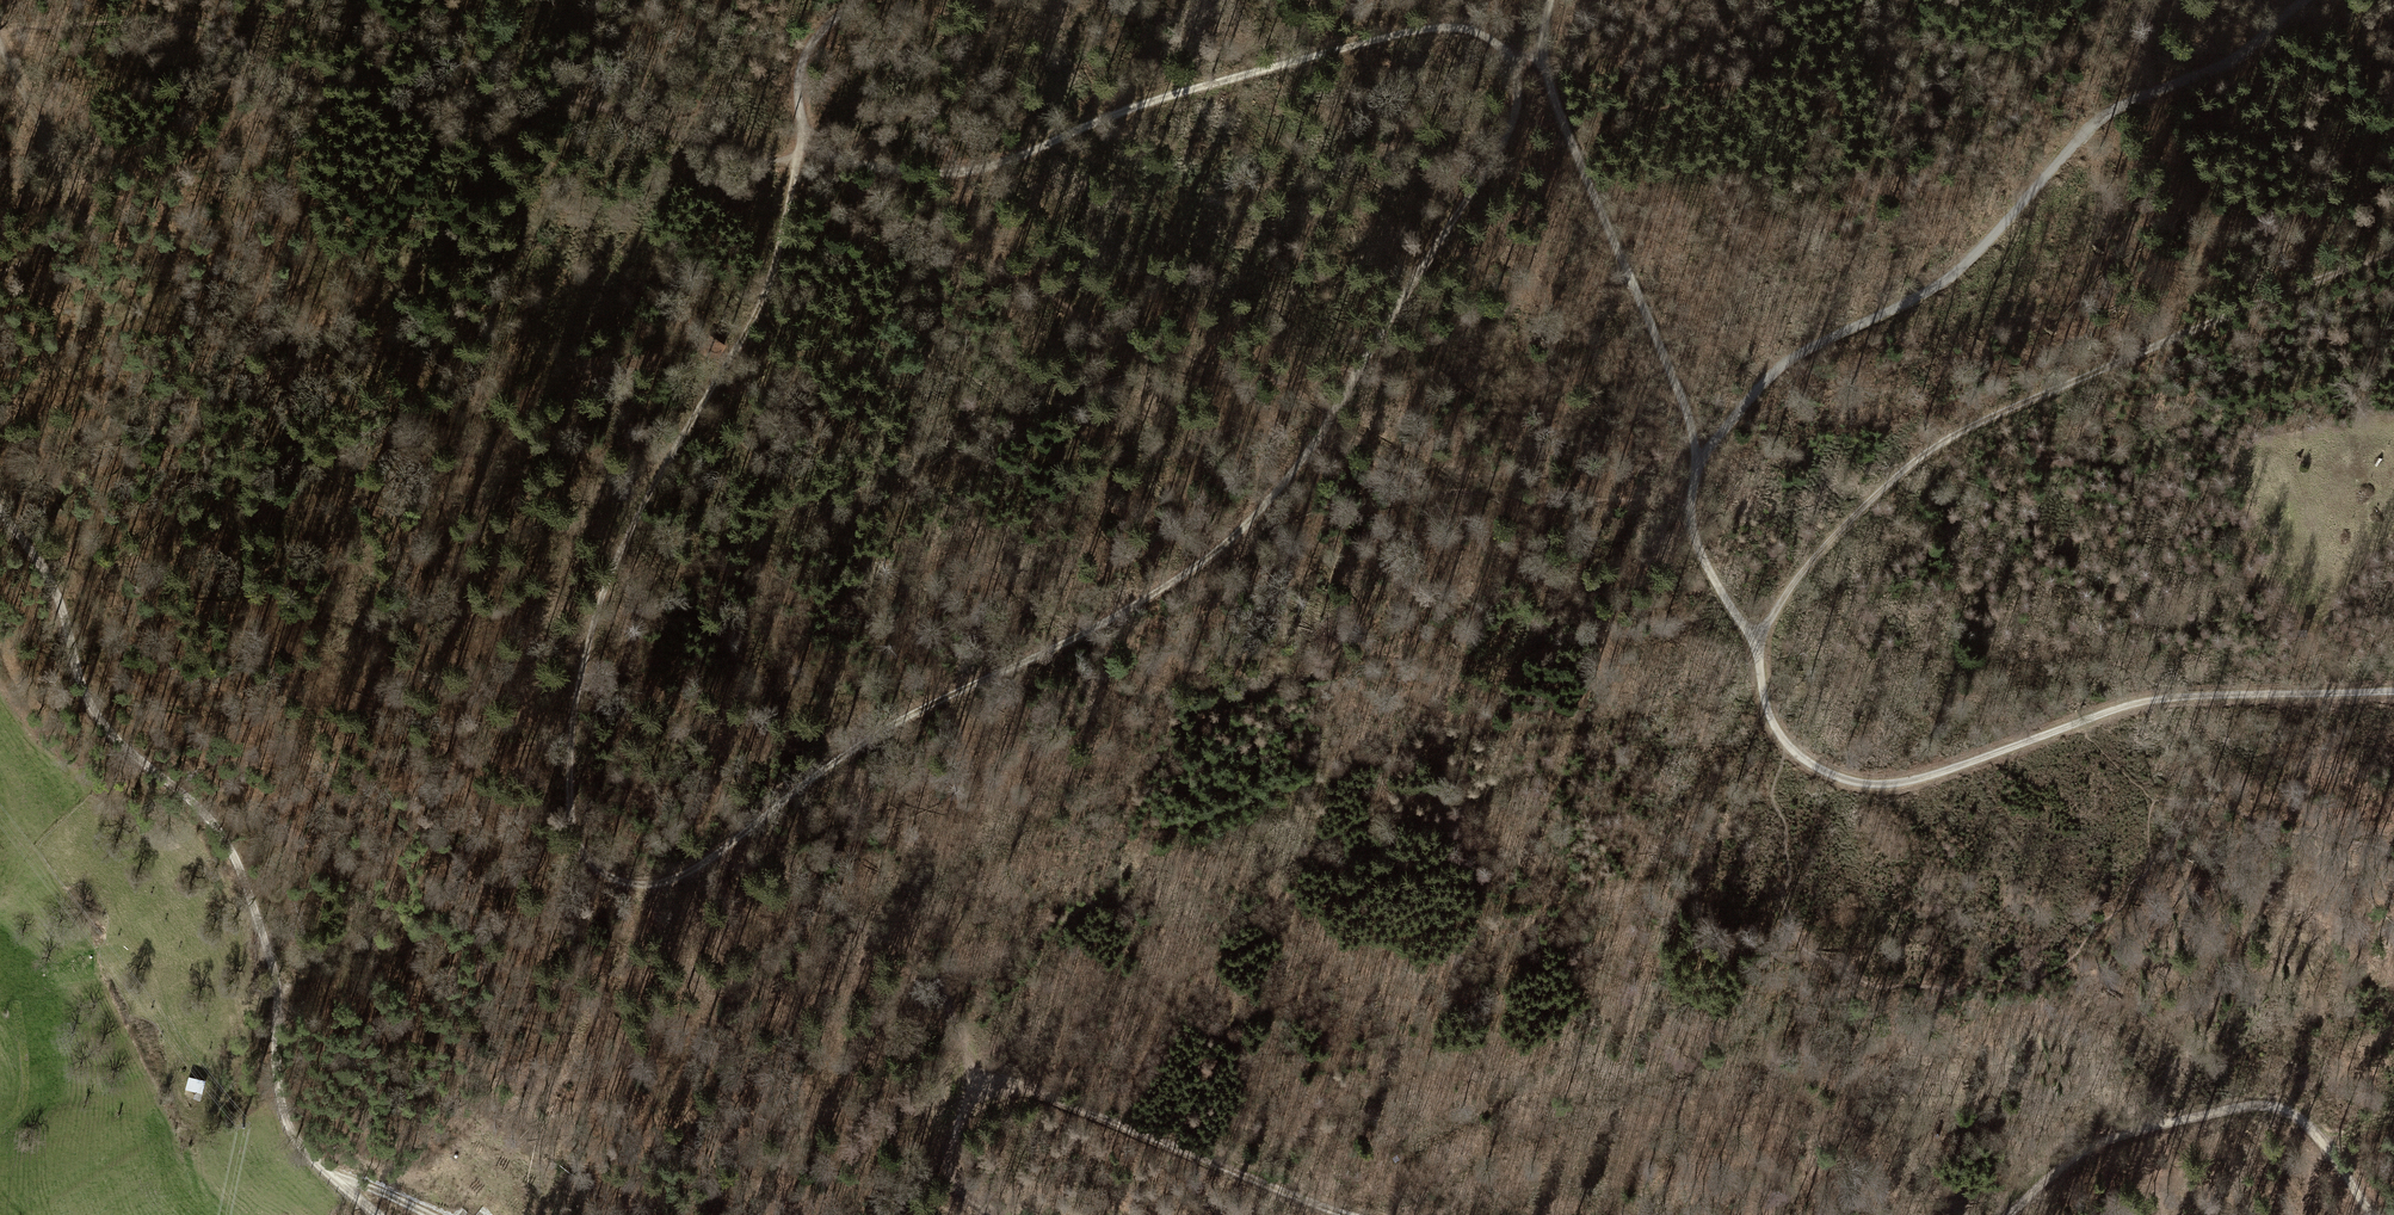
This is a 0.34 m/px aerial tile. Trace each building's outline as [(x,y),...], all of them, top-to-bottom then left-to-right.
[(190,1074),(186,1095),(203,1098),(207,1077),(190,1074)]
